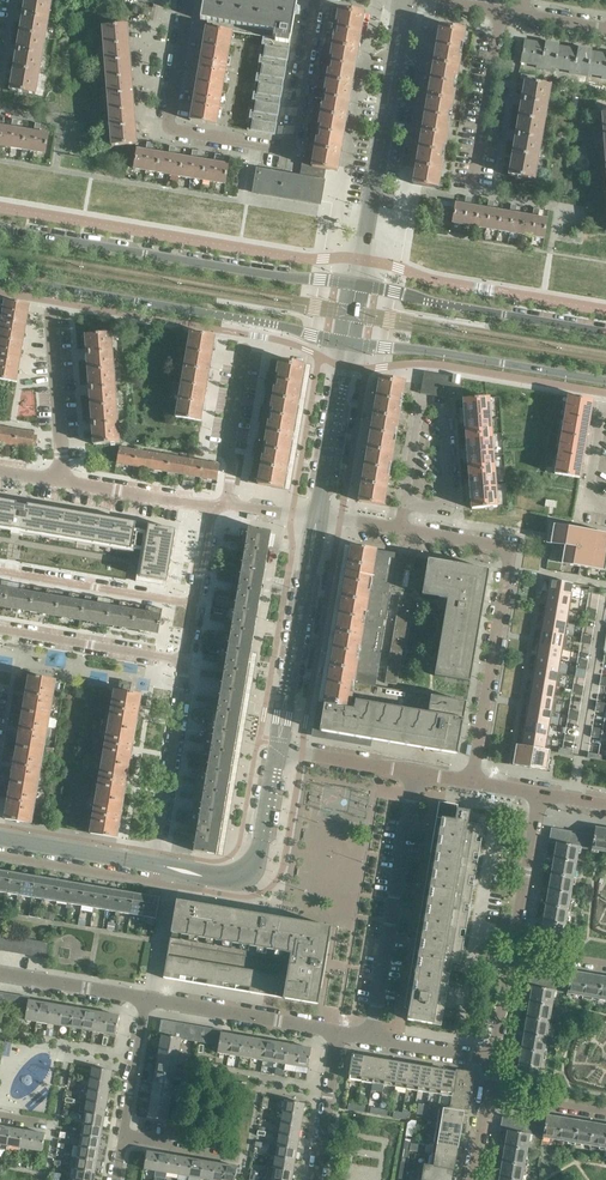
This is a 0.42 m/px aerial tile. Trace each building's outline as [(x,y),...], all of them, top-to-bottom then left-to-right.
[(51,1),(46,0),(26,0),(20,33),(45,38),(51,1)] [(222,3),(215,2),(216,0),(204,0),(200,20),(208,21),(206,27),(218,29),(222,3)] [(241,0),(223,0),(222,3),(218,29),(232,32),(233,32),(233,27),(237,28),(241,0)] [(257,17),(260,0),(241,0),(237,28),(255,31),(257,17)] [(276,12),(278,0),(260,0),(257,17),(275,20),(276,12)] [(297,2),(288,0),(278,0),(276,12),(283,13),(284,10),(295,12),(297,2)] [(337,17),(339,9),(331,8),(330,16),(337,17)] [(361,34),(364,13),(339,9),(337,17),(337,20),(336,23),(329,22),(326,21),(325,28),(361,34)] [(293,26),(295,12),(284,10),(283,13),(276,12),(275,20),(281,21),(281,24),(293,26)] [(292,30),(293,26),(281,24),(281,21),(275,20),(257,17),(255,31),(264,32),(263,37),(276,39),(277,36),(279,36),(280,28),(292,30)] [(129,44),(128,32),(128,25),(103,27),(104,46),(129,44)] [(463,44),(465,30),(440,26),(436,46),(459,50),(460,43),(463,44)] [(229,50),(232,32),(218,29),(206,27),(203,46),(229,50)] [(290,45),(292,31),(292,30),(280,28),(279,36),(277,36),(276,39),(276,42),(290,45)] [(355,68),(361,34),(325,28),(324,34),(327,35),(334,36),(333,41),(333,44),(332,46),(332,49),(331,52),(331,57),(323,56),(321,55),(319,62),(355,68)] [(39,73),(45,38),(20,33),(14,69),(39,73)] [(287,60),(290,45),(276,42),(276,39),(263,37),(262,45),(267,46),(265,56),(287,60)] [(543,57),(546,44),(525,40),(521,62),(537,65),(537,68),(543,69),(545,57),(543,57)] [(554,71),(558,46),(559,45),(546,42),(546,44),(543,57),(545,57),(543,69),(554,71)] [(132,77),(130,58),(129,44),(104,46),(107,79),(132,77)] [(226,69),(228,56),(229,50),(203,46),(200,65),(226,69)] [(457,78),(461,58),(458,57),(459,50),(436,46),(431,81),(453,85),(454,78),(457,78)] [(576,63),(578,50),(558,46),(554,71),(555,71),(556,68),(570,70),(569,73),(576,74),(578,63),(576,63)] [(587,76),(591,52),(591,50),(579,48),(578,50),(576,63),(578,63),(576,74),(587,76)] [(591,52),(587,76),(588,76),(589,74),(602,76),(602,79),(605,79),(605,54),(591,52)] [(284,79),(287,60),(265,56),(260,56),(259,64),(263,64),(262,75),(284,79)] [(349,102),(355,68),(319,62),(318,68),(321,69),(328,70),(328,75),(327,78),(327,81),(326,84),(326,87),(325,91),(317,90),(315,90),(314,96),(349,102)] [(223,88),(226,72),(226,69),(200,65),(197,83),(223,88)] [(35,95),(39,73),(14,69),(10,91),(35,95)] [(281,97),(284,79),(262,75),(257,74),(256,82),(260,83),(258,93),(281,97)] [(134,110),(133,91),(132,77),(107,79),(109,112),(134,110)] [(451,112),(455,92),(452,92),(453,85),(431,81),(425,115),(447,119),(449,112),(451,112)] [(544,123),(550,86),(525,81),(519,118),(544,123)] [(220,106),(222,92),(223,88),(197,83),(193,102),(220,106)] [(281,97),(258,93),(254,92),(252,100),(257,101),(255,112),(278,115),(281,97)] [(343,136),(349,102),(314,96),(313,103),(315,103),(323,104),(322,109),(321,112),(321,115),(320,118),(320,121),(319,125),(312,124),(309,123),(308,130),(343,136)] [(217,125),(219,108),(220,106),(193,102),(190,121),(217,125)] [(137,144),(135,124),(134,110),(109,112),(112,146),(137,144)] [(274,135),(278,115),(255,112),(251,111),(249,119),(254,120),(252,131),(274,135)] [(445,147),(449,126),(446,126),(447,119),(425,115),(419,149),(442,153),(443,146),(445,147)] [(538,158),(544,123),(519,118),(513,154),(538,158)] [(16,120),(13,120),(12,127),(3,126),(0,143),(0,146),(11,147),(16,120)] [(22,149),(26,130),(17,128),(18,120),(16,120),(11,147),(22,149)] [(34,151),(38,124),(36,123),(34,131),(26,130),(22,149),(34,151)] [(45,153),(49,134),(40,132),(41,124),(38,124),(34,151),(45,153)] [(337,171),(343,136),(308,130),(307,137),(309,138),(317,139),(316,144),(315,147),(315,149),(314,152),(314,155),(313,160),(306,159),(303,158),(302,165),(326,169),(337,171)] [(157,172),(160,153),(152,151),(153,143),(147,142),(146,150),(137,149),(134,168),(157,172)] [(179,176),(183,156),(174,155),(176,147),(170,146),(169,154),(160,153),(157,172),(179,176)] [(440,181),(443,161),(440,160),(442,153),(419,149),(413,184),(436,188),(437,180),(440,181)] [(202,180),(205,160),(197,159),(198,151),(193,150),(191,158),(183,156),(179,176),(202,180)] [(225,184),(229,164),(219,163),(221,155),(215,154),(214,162),(205,160),(202,180),(225,184)] [(534,180),(538,158),(513,154),(509,175),(534,180)] [(320,204),(326,169),(302,165),(300,176),(258,169),(254,193),(320,204)] [(476,226),(479,207),(470,205),(472,197),(466,197),(465,204),(456,203),(453,223),(476,226)] [(498,230),(501,211),(493,209),(494,201),(489,200),(487,208),(479,207),(476,226),(498,230)] [(521,234),(524,214),(515,213),(517,205),(511,204),(510,212),(501,211),(498,230),(521,234)] [(544,238),(547,218),(538,217),(539,209),(534,208),(533,216),(524,214),(521,234),(544,238)] [(30,306),(30,305),(5,301),(0,330),(0,340),(23,344),(30,306)] [(212,355),(214,343),(215,337),(190,332),(187,351),(212,355)] [(114,368),(111,333),(86,335),(88,370),(114,368)] [(23,344),(0,340),(0,380),(17,382),(23,344)] [(206,388),(210,369),(212,355),(187,351),(181,384),(206,388)] [(301,385),(304,365),(279,360),(278,365),(278,370),(277,374),(276,381),(301,385)] [(116,406),(114,368),(88,370),(91,407),(116,406)] [(276,381),(277,374),(269,373),(267,372),(266,379),(276,381)] [(464,399),(462,379),(424,372),(423,380),(421,394),(457,400),(464,399)] [(402,402),(405,382),(380,377),(376,398),(402,402)] [(275,387),(276,381),(266,379),(264,386),(267,386),(275,387)] [(295,419),(300,391),(301,385),(276,381),(275,387),(274,391),(273,394),(273,398),(272,402),(271,405),(271,409),(270,415),(295,419)] [(201,421),(204,401),(206,388),(181,384),(176,417),(201,421)] [(492,434),(490,416),(489,397),(464,399),(466,436),(492,434)] [(586,439),(593,401),(568,397),(562,435),(586,439)] [(396,436),(401,409),(402,402),(376,398),(371,432),(396,436)] [(119,443),(117,419),(116,406),(91,407),(94,445),(119,443)] [(289,454),(295,419),(270,415),(269,422),(268,425),(267,429),(267,432),(266,436),(266,439),(265,443),(264,449),(289,454)] [(17,430),(1,427),(0,432),(0,443),(15,445),(17,430)] [(32,446),(34,435),(34,433),(17,430),(15,445),(32,448),(32,446)] [(390,471),(395,443),(396,436),(371,432),(365,466),(390,471)] [(494,470),(493,452),(492,434),(466,436),(469,472),(494,470)] [(580,478),(586,439),(562,435),(555,474),(580,478)] [(264,449),(265,443),(257,442),(258,441),(255,441),(254,448),(264,449)] [(134,465),(136,450),(120,448),(117,463),(134,465)] [(263,456),(264,449),(254,448),(253,455),(255,455),(255,454),(263,456)] [(283,489),(289,454),(264,449),(263,456),(262,459),(262,463),(261,466),(260,470),(260,474),(259,477),(258,484),(283,489)] [(150,468),(153,453),(136,450),(134,465),(150,468)] [(167,471),(170,456),(153,453),(150,468),(167,471)] [(184,474),(186,459),(170,456),(167,471),(184,474)] [(200,477),(203,462),(186,459),(184,474),(200,477)] [(217,479),(220,465),(203,462),(200,477),(217,480),(217,479)] [(384,506),(389,478),(390,471),(365,466),(359,501),(384,506)] [(497,507),(496,488),(494,470),(469,472),(472,509),(497,507)] [(258,484),(259,477),(252,476),(252,475),(249,475),(248,482),(258,484)] [(13,529),(23,530),(23,531),(131,549),(132,549),(135,550),(135,547),(138,533),(140,534),(144,534),(147,535),(142,563),(140,574),(137,574),(136,580),(136,581),(145,583),(145,582),(150,583),(150,584),(156,585),(156,584),(160,585),(160,586),(166,586),(168,577),(169,568),(175,538),(174,538),(175,532),(176,532),(176,530),(149,525),(149,527),(136,525),(136,523),(134,523),(133,523),(125,522),(126,521),(116,520),(108,519),(108,518),(98,517),(90,516),(90,515),(80,514),(72,513),(72,512),(63,511),(55,510),(55,509),(45,507),(45,508),(37,507),(37,506),(28,505),(27,506),(17,504),(17,503),(8,501),(8,502),(0,500),(0,527),(13,529)] [(605,567),(605,533),(554,525),(550,544),(564,546),(563,554),(562,563),(564,564),(605,571),(605,567)] [(264,573),(269,547),(271,532),(249,528),(248,530),(241,528),(239,537),(238,543),(243,545),(242,551),(245,552),(242,569),(264,573)] [(394,572),(397,558),(394,557),(395,554),(351,546),(348,563),(387,570),(386,570),(394,572)] [(413,571),(415,558),(407,556),(405,570),(413,571)] [(486,589),(486,587),(483,586),(484,580),(487,580),(488,572),(489,572),(489,569),(428,559),(422,595),(448,599),(483,605),(484,604),(480,603),(481,597),(484,597),(485,589),(486,589)] [(386,620),(391,592),(388,591),(389,585),(392,586),(394,572),(386,570),(387,570),(348,563),(339,615),(378,622),(383,622),(383,619),(386,620)] [(246,679),(260,600),(264,573),(242,569),(239,586),(236,585),(235,592),(238,592),(232,626),(229,625),(228,632),(231,632),(228,649),(221,648),(219,657),(218,664),(222,665),(221,672),(224,672),(223,681),(220,698),(218,707),(216,706),(215,712),(210,712),(209,719),(207,729),(237,734),(242,702),(246,679)] [(572,598),(574,584),(549,580),(546,594),(548,594),(548,593),(570,597),(572,598)] [(22,585),(0,581),(0,606),(13,608),(13,609),(18,610),(22,585)] [(31,611),(35,587),(22,585),(18,610),(22,611),(22,610),(31,611)] [(43,614),(47,589),(35,587),(31,611),(39,612),(39,613),(43,614)] [(56,615),(60,591),(47,589),(43,614),(48,615),(48,614),(56,615)] [(94,623),(98,598),(60,591),(56,615),(64,617),(64,618),(70,619),(73,619),(73,618),(90,621),(90,622),(94,623)] [(568,610),(570,597),(548,593),(548,594),(546,606),(568,610)] [(412,600),(400,597),(385,683),(397,685),(412,600)] [(107,624),(111,600),(98,598),(94,623),(99,624),(99,623),(107,624)] [(482,615),(483,605),(448,599),(446,609),(481,615),(482,615)] [(120,627),(124,602),(111,600),(107,624),(115,625),(115,626),(120,627)] [(133,628),(137,604),(124,602),(120,627),(124,628),(125,627),(133,628)] [(145,631),(149,607),(137,604),(133,628),(141,630),(141,631),(145,631)] [(566,623),(568,610),(546,606),(544,618),(566,623)] [(159,633),(163,609),(149,607),(145,631),(150,632),(150,631),(159,633)] [(481,615),(446,609),(443,626),(478,631),(479,632),(479,629),(475,629),(476,622),(480,623),(481,615)] [(381,651),(384,633),(385,626),(382,626),(383,622),(378,622),(339,615),(334,649),(359,654),(360,647),(373,650),(381,651)] [(564,635),(566,623),(544,618),(541,631),(564,635)] [(477,640),(478,631),(443,626),(440,643),(475,649),(476,649),(476,646),(472,646),(474,639),(477,640)] [(566,649),(568,636),(564,635),(541,631),(539,644),(562,648),(566,649)] [(474,657),(475,649),(440,643),(437,660),(472,666),(473,666),(474,663),(470,663),(471,656),(474,657)] [(560,661),(562,648),(539,644),(537,657),(560,661)] [(467,702),(375,686),(359,684),(364,652),(380,654),(381,651),(373,650),(360,647),(359,654),(353,688),(350,709),(324,704),(320,731),(458,755),(467,702)] [(353,688),(359,654),(334,649),(328,684),(353,688)] [(380,657),(368,655),(363,681),(375,683),(380,657)] [(558,673),(560,661),(537,657),(535,670),(557,674),(558,673)] [(471,674),(472,666),(437,660),(435,676),(470,682),(471,680),(467,680),(468,673),(471,674)] [(559,687),(561,674),(558,673),(557,674),(535,670),(533,682),(555,686),(555,687),(559,687)] [(50,717),(55,683),(56,681),(29,676),(28,685),(30,687),(29,691),(28,691),(28,692),(26,693),(26,695),(27,697),(27,698),(28,698),(27,703),(26,703),(25,703),(23,712),(50,717)] [(130,693),(132,683),(120,681),(119,691),(130,693)] [(553,699),(555,687),(555,686),(533,682),(531,695),(553,699)] [(350,709),(353,688),(328,684),(324,704),(350,709)] [(138,712),(137,711),(138,711),(138,710),(136,710),(137,705),(139,704),(140,704),(141,695),(130,693),(119,691),(115,691),(109,727),(135,731),(137,722),(136,722),(134,721),(135,716),(137,716),(138,714),(138,712)] [(555,713),(557,700),(557,699),(553,699),(531,695),(528,708),(551,712),(555,713)] [(549,724),(551,712),(528,708),(526,721),(549,724)] [(44,752),(49,723),(50,717),(23,712),(22,721),(24,722),(23,727),(22,727),(20,728),(20,731),(21,732),(21,733),(22,733),(21,738),(20,739),(19,739),(17,748),(44,752)] [(547,737),(549,725),(549,724),(526,721),(524,733),(547,737)] [(132,747),(131,746),(132,746),(132,745),(130,745),(131,740),(133,740),(134,740),(135,731),(109,727),(103,762),(129,766),(131,758),(130,757),(128,756),(129,751),(131,752),(131,751),(132,750),(132,747)] [(223,814),(232,760),(237,734),(207,729),(205,738),(204,745),(209,746),(208,752),(203,752),(202,759),(199,778),(197,785),(202,786),(201,793),(196,792),(195,799),(193,809),(223,814)] [(544,750),(547,737),(524,733),(522,746),(533,748),(544,750)] [(530,768),(533,748),(522,746),(516,745),(513,765),(530,768)] [(38,787),(44,752),(17,748),(16,756),(18,758),(17,762),(16,762),(16,763),(14,764),(14,766),(15,768),(16,769),(15,773),(13,774),(11,783),(38,787)] [(547,771),(550,752),(550,751),(544,750),(533,748),(530,768),(547,771)] [(126,783),(125,781),(126,781),(124,780),(125,776),(127,775),(128,775),(129,766),(103,762),(97,797),(123,802),(125,793),(124,793),(122,792),(123,787),(125,787),(125,786),(126,785),(126,783)] [(32,823),(37,794),(38,787),(11,783),(10,792),(12,793),(11,798),(10,797),(10,798),(8,799),(8,802),(9,803),(9,804),(10,804),(9,809),(7,810),(7,809),(5,819),(32,823)] [(120,818),(119,817),(120,817),(120,816),(118,816),(119,811),(121,811),(122,811),(123,802),(97,797),(91,833),(117,838),(119,828),(118,828),(116,827),(117,822),(119,823),(119,822),(120,821),(120,818)] [(473,886),(458,883),(459,875),(475,877),(476,869),(461,866),(462,858),(478,860),(479,852),(463,849),(465,840),(481,843),(482,834),(466,832),(468,823),(470,812),(444,807),(418,957),(452,963),(460,964),(462,955),(446,952),(447,944),(463,947),(464,938),(449,935),(450,927),(453,909),(469,912),(470,903),(455,900),(456,892),(472,894),(473,886)] [(216,855),(221,828),(223,814),(193,809),(192,818),(190,825),(195,826),(194,833),(189,832),(188,840),(192,840),(192,842),(195,842),(194,851),(216,855)] [(482,834),(484,825),(468,823),(466,832),(482,834)] [(595,828),(594,836),(592,849),(605,852),(605,830),(595,828)] [(564,844),(566,831),(552,829),(550,842),(557,843),(564,844)] [(578,847),(580,834),(566,831),(564,844),(578,847)] [(592,849),(594,836),(580,834),(578,847),(579,847),(578,847),(592,849)] [(479,852),(481,843),(465,840),(463,849),(479,852)] [(576,862),(578,847),(579,847),(578,847),(564,844),(557,843),(554,859),(576,862)] [(476,869),(478,860),(462,858),(461,866),(476,869)] [(573,878),(576,862),(554,859),(552,874),(573,878)] [(11,872),(0,870),(0,892),(8,893),(11,872)] [(19,900),(24,874),(11,872),(8,893),(18,895),(17,899),(19,900)] [(32,897),(36,876),(24,874),(19,900),(21,900),(22,896),(32,897)] [(570,894),(573,878),(552,874),(549,890),(570,894)] [(473,886),(475,877),(459,875),(458,883),(473,886)] [(44,904),(48,878),(36,876),(32,897),(43,899),(42,903),(44,904)] [(57,902),(61,880),(48,878),(44,904),(46,904),(47,900),(57,902)] [(68,908),(73,882),(61,880),(57,902),(67,903),(66,908),(68,908)] [(81,906),(85,884),(73,882),(68,908),(71,908),(71,904),(81,906)] [(93,912),(97,887),(85,884),(81,906),(92,908),(91,912),(93,912)] [(106,910),(110,889),(97,887),(93,912),(95,913),(96,908),(106,910)] [(118,916),(122,891),(110,889),(106,910),(116,912),(115,916),(118,916)] [(568,909),(570,894),(549,890),(546,906),(568,909)] [(131,914),(134,893),(122,891),(118,916),(120,917),(120,912),(131,914)] [(470,903),(472,894),(456,892),(455,900),(470,903)] [(142,921),(147,895),(134,893),(131,914),(141,916),(140,920),(142,921)] [(159,897),(147,895),(142,921),(144,921),(145,917),(156,919),(159,897)] [(177,900),(171,933),(293,954),(285,999),(319,1005),(332,927),(177,900)] [(565,925),(568,909),(546,906),(544,921),(565,925)] [(466,929),(469,912),(453,909),(450,927),(466,929)] [(562,941),(565,925),(544,921),(541,937),(562,941)] [(464,938),(466,929),(450,927),(449,935),(464,938)] [(293,954),(171,933),(164,978),(285,999),(293,954)] [(9,952),(11,937),(4,935),(1,951),(9,952)] [(16,953),(19,938),(11,937),(9,952),(16,953)] [(23,954),(26,939),(19,938),(16,953),(23,954)] [(31,956),(34,940),(26,939),(23,954),(31,956)] [(38,957),(41,942),(34,940),(31,956),(38,957)] [(46,958),(49,943),(41,942),(38,957),(46,958)] [(462,955),(463,947),(447,944),(446,952),(462,955)] [(441,1025),(449,978),(452,963),(418,957),(407,1020),(441,1025)] [(583,996),(587,974),(571,972),(570,980),(569,980),(567,993),(583,996)] [(540,988),(542,975),(528,973),(525,986),(532,987),(533,987),(540,988)] [(599,998),(603,977),(587,974),(583,996),(599,998)] [(554,990),(556,978),(542,975),(540,988),(554,990)] [(567,993),(569,980),(556,978),(554,990),(554,991),(567,993)] [(551,1006),(554,991),(554,990),(540,988),(533,987),(532,987),(530,1003),(551,1006)] [(12,1010),(15,995),(8,993),(5,1009),(12,1010)] [(20,1011),(22,996),(15,995),(12,1010),(20,1011)] [(27,1013),(29,1000),(30,997),(22,996),(20,1011),(26,1013),(27,1013)] [(37,1022),(40,1002),(29,1000),(27,1013),(26,1013),(25,1020),(37,1022)] [(48,1024),(51,1004),(40,1002),(37,1022),(48,1024)] [(549,1022),(551,1006),(530,1003),(527,1018),(549,1022)] [(59,1026),(63,1006),(51,1004),(48,1024),(59,1026)] [(71,1027),(74,1008),(63,1006),(59,1026),(71,1027)] [(82,1029),(85,1010),(74,1008),(71,1027),(82,1029)] [(93,1031),(96,1012),(85,1010),(82,1029),(93,1031)] [(104,1033),(107,1014),(96,1012),(93,1031),(104,1033)] [(116,1035),(119,1016),(107,1014),(104,1033),(116,1035)] [(546,1038),(549,1022),(527,1018),(525,1034),(546,1038)] [(183,1039),(185,1024),(161,1020),(159,1035),(162,1036),(162,1035),(181,1038),(181,1039),(183,1039)] [(190,1041),(192,1025),(185,1024),(183,1039),(190,1041)] [(197,1042),(200,1026),(192,1025),(190,1041),(197,1042)] [(204,1043),(207,1028),(200,1026),(197,1042),(204,1043)] [(212,1044),(214,1029),(207,1028),(204,1043),(212,1044)] [(219,1046),(221,1033),(222,1033),(222,1030),(214,1029),(212,1044),(219,1046)] [(229,1055),(232,1035),(222,1033),(221,1033),(219,1046),(218,1053),(229,1055)] [(543,1053),(546,1038),(525,1034),(522,1050),(543,1053)] [(179,1053),(181,1039),(181,1038),(162,1035),(162,1036),(159,1050),(179,1053)] [(240,1056),(244,1037),(232,1035),(229,1055),(240,1056)] [(251,1058),(255,1039),(244,1037),(240,1056),(251,1058)] [(263,1060),(266,1041),(255,1039),(251,1058),(263,1060)] [(274,1062),(277,1043),(266,1041),(263,1060),(274,1062)] [(285,1064),(288,1045),(277,1043),(274,1062),(285,1064)] [(296,1066),(300,1046),(288,1045),(285,1064),(296,1066)] [(308,1068),(311,1048),(300,1046),(296,1066),(308,1068)] [(177,1064),(179,1053),(159,1050),(157,1061),(177,1064)] [(541,1069),(543,1053),(522,1050),(519,1065),(541,1069)] [(361,1081),(365,1057),(353,1055),(349,1079),(361,1081)] [(373,1083),(377,1059),(365,1057),(361,1081),(373,1083)] [(384,1085),(388,1061),(377,1059),(373,1083),(384,1085)] [(175,1076),(177,1064),(157,1061),(155,1072),(175,1076)] [(395,1087),(399,1063),(388,1061),(384,1085),(395,1087)] [(407,1089),(411,1065),(399,1063),(395,1087),(407,1089)] [(418,1091),(422,1067),(411,1065),(407,1089),(418,1091)] [(538,1085),(541,1069),(519,1065),(517,1081),(538,1085)] [(110,1082),(112,1071),(92,1067),(90,1079),(110,1082)] [(429,1093),(433,1069),(422,1067),(418,1091),(429,1093)] [(440,1095),(445,1071),(433,1069),(429,1093),(440,1095)] [(469,1110),(474,1077),(474,1076),(474,1075),(473,1074),(473,1073),(472,1072),(471,1072),(470,1072),(456,1069),(455,1073),(451,1096),(450,1107),(469,1110)] [(451,1096),(455,1073),(445,1071),(440,1095),(451,1096)] [(173,1087),(175,1076),(155,1072),(153,1084),(173,1087)] [(108,1094),(110,1082),(90,1079),(89,1090),(108,1094)] [(171,1098),(173,1087),(153,1084),(152,1095),(171,1098)] [(106,1105),(108,1094),(89,1090),(87,1101),(106,1105)] [(169,1109),(171,1098),(152,1095),(150,1106),(169,1109)] [(303,1115),(304,1104),(285,1100),(283,1112),(303,1115)] [(104,1116),(106,1105),(87,1101),(85,1113),(104,1116)] [(427,1116),(428,1107),(429,1105),(419,1103),(417,1114),(427,1116)] [(167,1121),(169,1109),(150,1106),(148,1118),(167,1121)] [(461,1124),(463,1112),(439,1108),(437,1120),(461,1124)] [(409,1116),(410,1113),(410,1112),(403,1110),(402,1112),(401,1119),(406,1119),(409,1116)] [(301,1126),(303,1115),(283,1112),(281,1123),(301,1126)] [(103,1127),(104,1116),(85,1113),(83,1124),(103,1127)] [(559,1140),(562,1118),(547,1115),(545,1124),(543,1137),(559,1140)] [(515,1132),(517,1119),(503,1117),(501,1130),(508,1131),(508,1130),(515,1132)] [(575,1142),(578,1121),(562,1118),(559,1140),(575,1142)] [(529,1134),(532,1122),(517,1119),(515,1132),(529,1134)] [(415,1128),(417,1121),(412,1120),(408,1123),(407,1127),(413,1128),(415,1128)] [(459,1136),(461,1124),(437,1120),(436,1132),(459,1136)] [(590,1145),(594,1123),(578,1121),(575,1142),(590,1145)] [(543,1137),(545,1124),(532,1122),(529,1134),(530,1134),(530,1135),(543,1137)] [(299,1138),(301,1126),(281,1123),(279,1134),(299,1138)] [(605,1147),(605,1126),(594,1123),(590,1145),(605,1148),(605,1147)] [(101,1138),(103,1127),(83,1124),(81,1135),(101,1138)] [(11,1128),(0,1126),(0,1144),(8,1145),(11,1128)] [(19,1147),(22,1130),(11,1128),(8,1145),(19,1147)] [(30,1149),(33,1132),(22,1130),(19,1147),(30,1149)] [(527,1150),(530,1135),(530,1134),(529,1134),(515,1132),(508,1130),(508,1131),(505,1147),(527,1150)] [(42,1151),(44,1140),(45,1134),(33,1132),(30,1149),(42,1151)] [(457,1147),(459,1136),(436,1132),(434,1143),(457,1147)] [(297,1149),(299,1138),(279,1134),(277,1146),(297,1149)] [(99,1150),(101,1138),(81,1135),(79,1146),(99,1150)] [(455,1158),(457,1147),(434,1143),(432,1154),(455,1158)] [(97,1161),(99,1150),(79,1146),(77,1158),(97,1161)] [(295,1160),(297,1149),(277,1146),(275,1157),(295,1160)] [(524,1166),(527,1150),(505,1147),(503,1162),(524,1166)] [(156,1171),(159,1153),(147,1151),(144,1169),(156,1171)] [(167,1173),(170,1155),(159,1153),(156,1171),(167,1173)] [(453,1170),(455,1158),(432,1154),(430,1166),(453,1170)] [(178,1174),(181,1157),(170,1155),(167,1173),(178,1174)] [(189,1176),(192,1159),(181,1157),(178,1174),(189,1176)] [(293,1171),(295,1160),(275,1157),(273,1168),(293,1171)] [(95,1172),(97,1161),(77,1158),(75,1169),(95,1172)] [(200,1178),(203,1161),(192,1159),(189,1176),(200,1178)] [(214,1163),(203,1161),(200,1178),(211,1179),(212,1179),(214,1163)] [(406,1179),(409,1163),(401,1161),(398,1179),(406,1179)] [(524,1166),(503,1162),(500,1178),(513,1179),(522,1179),(524,1166)] [(226,1165),(214,1163),(212,1179),(223,1179),(226,1165)] [(236,1173),(237,1167),(226,1165),(223,1179),(235,1179),(236,1173)] [(453,1170),(430,1166),(425,1165),(424,1172),(419,1171),(418,1178),(427,1179),(457,1179),(457,1178),(452,1177),(453,1170)] [(293,1171),(273,1168),(272,1179),(277,1179),(292,1179),(293,1171)] [(95,1172),(75,1169),(73,1179),(74,1179),(94,1179),(95,1172)]
